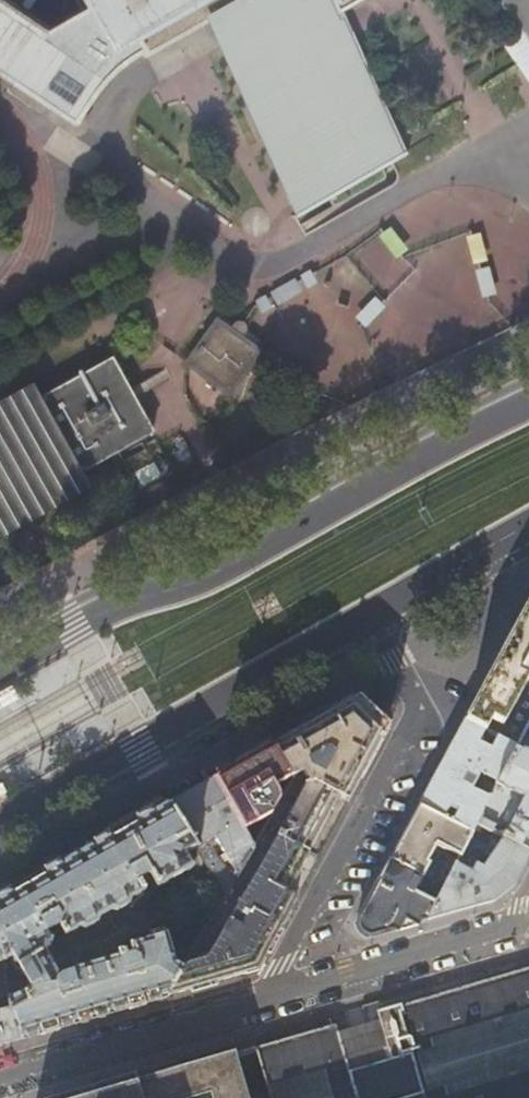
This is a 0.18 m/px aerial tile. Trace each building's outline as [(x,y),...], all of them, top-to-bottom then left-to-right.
[(89,4),(47,28),(5,0),(0,0),(0,78),(10,84),(4,93),(68,137),(75,138),(83,132),(86,124),(84,120),(81,117),(107,80),(137,55),(140,61),(205,24),(202,17),(233,0),(204,0),(116,49),(89,4)] [(89,4),(116,49),(204,0),(87,0),(89,4)] [(338,14),(334,6),(338,5),(336,0),(332,0),(251,0),(243,5),(240,0),(233,0),(202,17),(205,24),(292,215),(285,218),(289,222),(404,156),(338,14)] [(338,14),(363,0),(336,0),(338,5),(334,6),(338,14)] [(528,44),(528,0),(498,0),(528,44)] [(275,306),(302,290),(294,276),(266,293),(275,306)] [(351,315),(360,326),(381,309),(373,299),(351,315)] [(234,335),(212,319),(178,366),(225,400),(259,352),(234,335)] [(351,398),(464,353),(453,325),(419,339),(414,328),(335,359),(351,398)] [(38,397),(80,473),(152,433),(109,357),(38,397)] [(38,397),(30,383),(0,399),(0,538),(89,488),(80,473),(38,397)] [(517,624),(466,719),(486,730),(492,718),(504,724),(527,677),(528,678),(528,602),(517,624)] [(13,682),(0,690),(0,712),(22,700),(13,682)] [(288,737),(275,745),(293,777),(306,770),(313,781),(304,786),(277,835),(308,851),(323,824),(338,797),(348,802),(364,771),(387,729),(355,699),(309,725),(288,737)] [(486,730),(466,719),(443,762),(419,806),(444,818),(450,806),(458,810),(452,822),(474,832),(478,824),(492,798),(473,789),(482,773),(500,782),(518,747),(498,736),(492,748),(479,741),(486,730)] [(518,747),(500,782),(492,798),(478,824),(494,832),(497,833),(528,849),(528,726),(518,747)] [(170,804),(206,784),(200,773),(164,793),(170,804)] [(213,780),(206,784),(170,804),(197,847),(209,867),(215,863),(215,862),(215,861),(204,842),(216,835),(239,873),(254,848),(253,846),(213,780)] [(1,781),(0,781),(0,804),(11,798),(1,781)] [(170,804),(94,847),(0,900),(0,952),(5,960),(12,956),(30,987),(12,999),(22,1039),(88,1019),(170,995),(187,964),(227,894),(225,892),(207,926),(204,926),(185,960),(183,968),(175,963),(166,936),(158,930),(146,934),(144,940),(125,945),(127,955),(120,958),(119,954),(118,954),(117,953),(113,954),(114,956),(68,970),(68,972),(57,976),(42,953),(47,950),(50,941),(46,933),(56,927),(62,938),(78,929),(84,932),(96,926),(97,918),(109,911),(115,915),(127,908),(129,900),(143,892),(138,881),(145,877),(151,888),(155,885),(157,888),(193,867),(186,854),(197,847),(170,804)] [(444,818),(419,806),(405,832),(392,857),(423,874),(432,879),(435,874),(427,870),(431,862),(429,861),(437,843),(462,856),(474,832),(452,822),(444,818)] [(494,832),(478,824),(474,832),(462,856),(447,884),(446,886),(437,904),(429,920),(484,904),(494,901),(515,884),(516,881),(528,856),(528,849),(497,833),(494,840),(500,843),(485,867),(478,864),(494,832)] [(295,876),(308,851),(277,835),(212,952),(208,956),(206,958),(204,959),(202,960),(187,964),(170,995),(257,970),(271,944),(296,897),(286,892),(295,876)] [(423,874),(392,857),(372,893),(355,925),(366,938),(429,920),(437,904),(414,891),(423,874)] [(235,1055),(248,1097),(528,1097),(528,968),(358,1019),(235,1055)] [(0,999),(0,1045),(22,1039),(12,999),(11,996),(0,999)] [(56,1097),(248,1097),(235,1055),(233,1046),(56,1097)]
